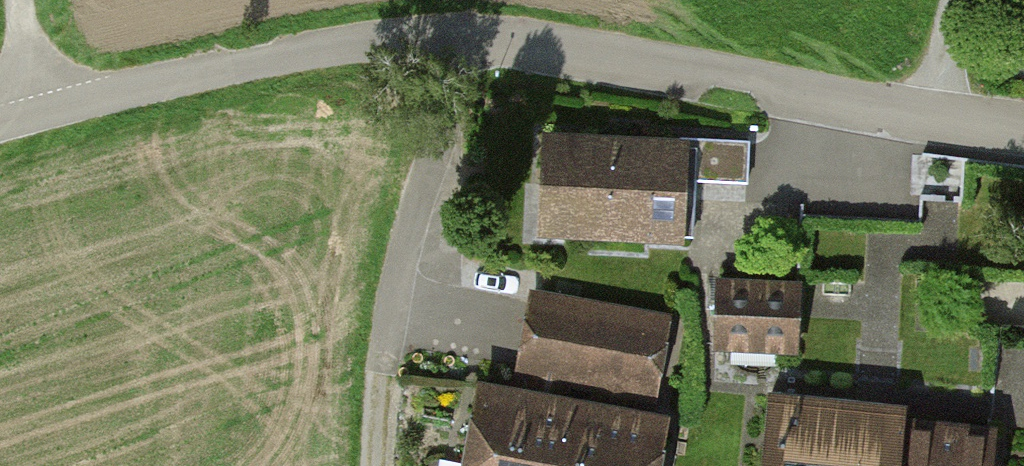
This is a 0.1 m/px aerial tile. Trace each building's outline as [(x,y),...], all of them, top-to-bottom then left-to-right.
[(686,140),(540,136),(537,238),(683,242),(686,140)] [(759,282),(718,281),(717,350),(797,351),(799,283),(759,282)] [(528,293),(514,383),(654,406),(668,317),(528,293)] [(460,465),(655,465),(664,419),(474,385),(460,465)] [(765,394),(758,465),(986,465),(990,429),(900,421),(901,406),(765,394)]
